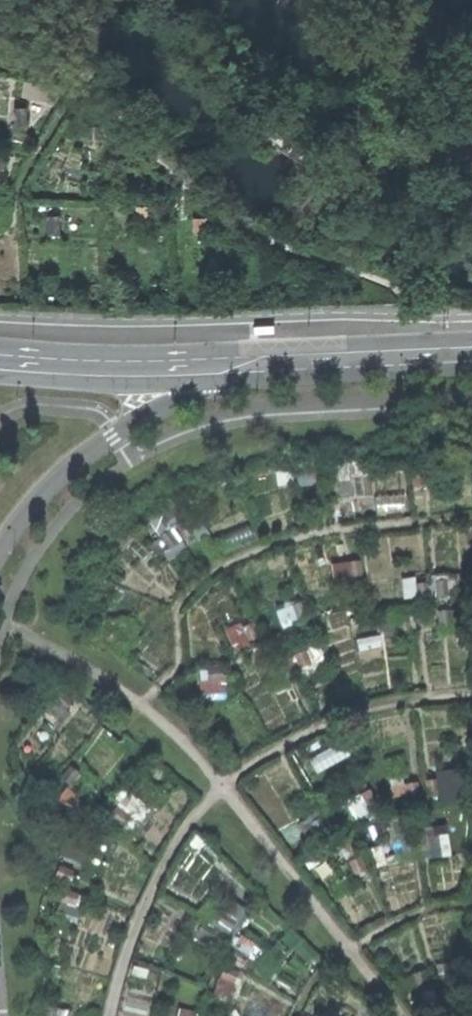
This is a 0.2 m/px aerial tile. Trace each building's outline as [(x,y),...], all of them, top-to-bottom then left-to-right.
[(251,328),(252,332),(273,330),(273,322),(257,323),(251,324),(251,328)] [(161,536),(154,540),(164,555),(192,538),(170,503),(149,516),(161,536)] [(440,770),(440,800),(459,799),(459,769),(440,770)] [(129,834),(151,809),(126,787),(104,812),(129,834)]
